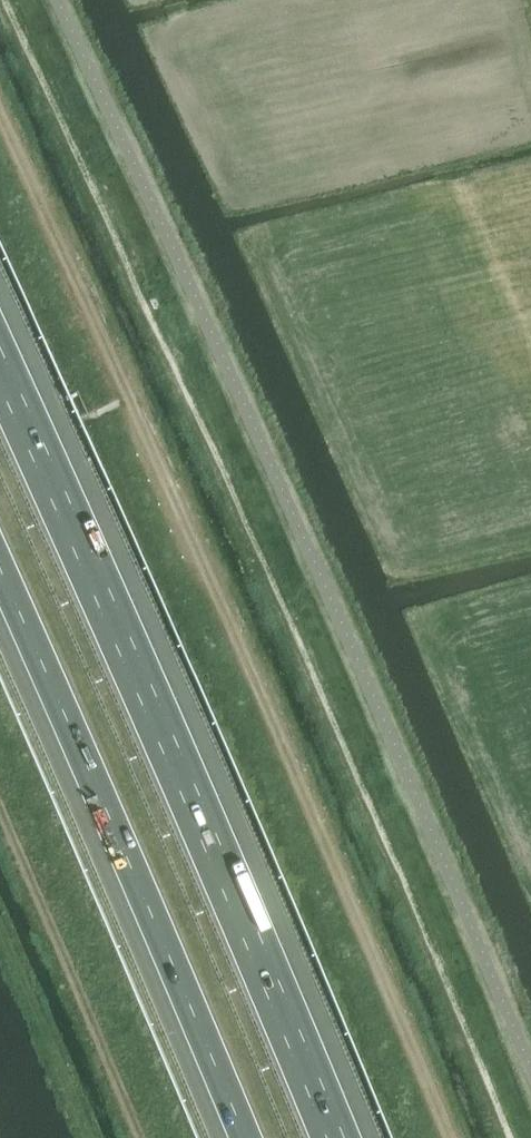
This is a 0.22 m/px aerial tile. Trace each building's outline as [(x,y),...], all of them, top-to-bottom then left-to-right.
[(78,391),(69,395),(80,418),(88,414),(78,391)]
